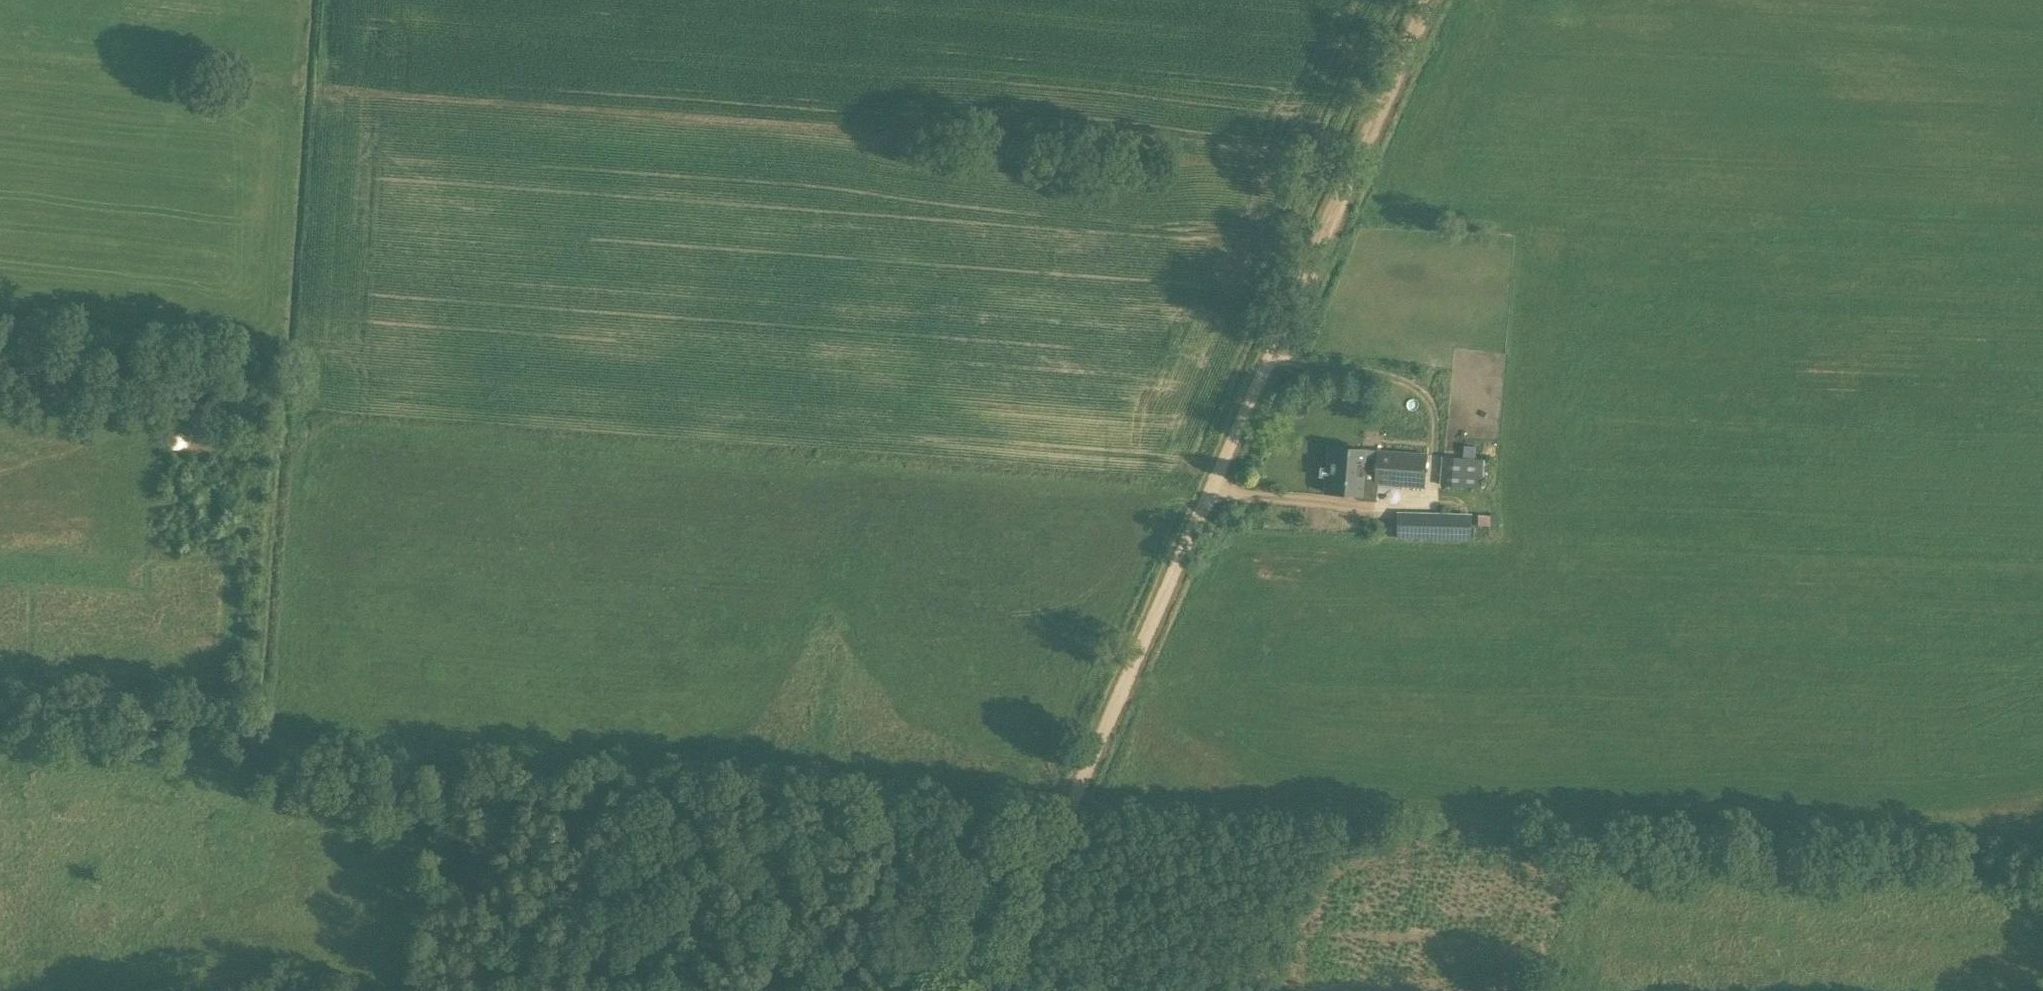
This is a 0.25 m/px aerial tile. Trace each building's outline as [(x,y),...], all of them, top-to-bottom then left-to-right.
[(1376,484),(1378,461),(1364,459),(1365,451),(1329,448),(1328,465),(1332,465),(1330,494),(1359,496),(1359,499),(1377,501),(1378,485),(1376,484)] [(1379,452),(1378,461),(1376,484),(1378,485),(1424,488),(1427,456),(1379,452)] [(1444,461),(1443,484),(1481,487),(1483,464),(1444,461)] [(1398,512),(1397,537),(1472,539),(1472,513),(1398,512)]
